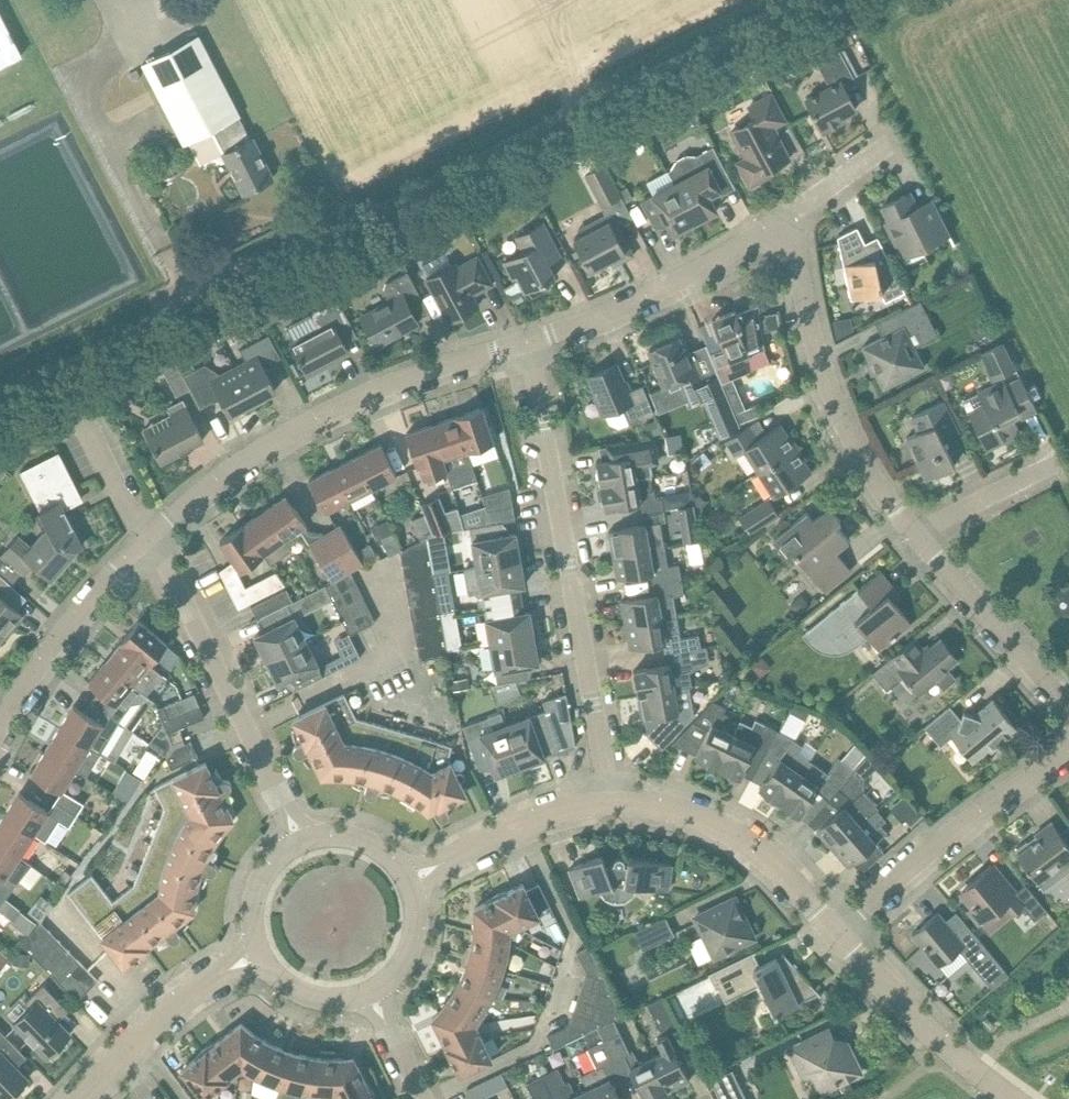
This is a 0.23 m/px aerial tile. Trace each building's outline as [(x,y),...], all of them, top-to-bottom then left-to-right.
[(0,11),(0,66),(22,55),(0,11)] [(184,144),(210,130),(213,136),(212,139),(217,148),(220,148),(222,153),(224,153),(245,193),(273,178),(252,138),(251,139),(239,116),(240,115),(199,35),(143,64),(184,144)] [(829,87),(806,99),(823,131),(845,120),(843,116),(856,109),(843,83),(854,77),(836,44),(813,56),(829,87)] [(762,115),(755,118),(732,131),(742,160),(738,162),(748,181),(754,183),(764,177),(765,172),(789,159),(772,127),(785,120),(771,95),(756,103),(762,115)] [(592,143),(574,153),(586,174),(587,176),(605,167),(604,165),(593,145),(592,143)] [(671,169),(668,170),(675,183),(695,222),(717,210),(710,196),(733,183),(713,146),(695,156),(686,155),(676,160),(671,169)] [(605,167),(587,176),(602,206),(620,196),(605,167)] [(673,234),(695,222),(675,183),(668,170),(647,181),(654,194),(641,201),(654,226),(665,220),(673,234)] [(628,187),(620,192),(626,202),(634,197),(628,187)] [(921,212),(918,206),(912,209),(905,195),(882,206),(889,220),(885,222),(903,258),(949,235),(935,205),(921,212)] [(458,210),(447,216),(451,224),(457,226),(464,222),(458,210)] [(583,234),(575,239),(578,245),(584,256),(584,258),(583,258),(585,263),(586,262),(591,270),(610,260),(617,256),(620,262),(634,255),(619,225),(618,224),(612,227),(605,215),(592,222),(595,228),(583,234)] [(549,263),(561,256),(543,222),(516,236),(523,251),(504,261),(514,280),(518,278),(525,292),(528,291),(533,296),(546,289),(544,283),(556,276),(549,263)] [(904,290),(891,264),(881,244),(869,250),(857,227),(838,237),(851,299),(881,293),(885,300),(904,290)] [(426,279),(449,322),(478,306),(472,294),(492,284),(477,257),(458,267),(455,263),(426,279)] [(408,272),(385,283),(383,291),(388,300),(387,302),(361,316),(377,346),(419,323),(408,304),(421,297),(408,272)] [(325,364),(349,352),(337,330),(351,324),(337,299),(314,311),(312,316),(318,328),(291,342),(299,357),(298,358),(300,362),(301,361),(309,376),(326,367),(325,364)] [(882,337),(863,347),(870,361),(876,373),(884,388),(903,378),(925,367),(916,348),(915,347),(908,334),(930,323),(919,301),(916,302),(895,313),(875,323),(882,337)] [(765,348),(763,334),(780,331),(777,313),(760,316),(758,305),(737,314),(736,310),(712,319),(724,347),(709,353),(717,371),(722,383),(750,371),(744,357),(765,348)] [(256,309),(238,318),(243,329),(261,319),(256,309)] [(851,317),(833,320),(837,338),(854,330),(851,317)] [(246,359),(233,365),(254,405),(266,399),(264,396),(276,390),(264,367),(275,361),(263,337),(241,349),(246,359)] [(735,413),(722,383),(717,371),(701,377),(694,360),(689,362),(678,337),(649,350),(665,386),(681,379),(688,394),(692,403),(705,399),(721,437),(740,424),(739,423),(735,413)] [(993,379),(1016,368),(1002,341),(979,353),(993,379)] [(177,396),(191,388),(184,374),(172,353),(153,363),(159,375),(164,372),(177,396)] [(184,374),(191,388),(201,408),(214,401),(211,395),(218,391),(230,414),(241,408),(243,411),(254,405),(233,365),(219,372),(204,364),(184,374)] [(628,391),(617,364),(589,376),(605,414),(622,407),(629,424),(654,413),(642,385),(628,391)] [(1036,409),(1026,390),(1020,378),(1006,385),(1004,381),(978,394),(983,405),(968,413),(987,449),(1021,432),(1014,418),(1020,415),(1021,417),(1036,409)] [(169,408),(171,413),(144,428),(162,461),(180,452),(182,454),(193,448),(192,446),(204,439),(183,400),(169,408)] [(943,440),(959,432),(943,401),(911,417),(919,432),(906,438),(926,479),(955,465),(943,440)] [(746,409),(735,413),(739,423),(740,424),(761,416),(756,404),(746,409)] [(457,416),(468,451),(494,442),(483,407),(457,416)] [(468,451),(457,416),(432,425),(443,458),(452,487),(477,478),(468,451)] [(657,419),(644,425),(650,438),(662,433),(657,419)] [(745,449),(759,472),(798,446),(790,434),(788,435),(781,424),(758,439),(749,426),(726,441),(735,455),(745,449)] [(443,458),(432,425),(406,434),(418,468),(420,467),(424,478),(446,471),(451,487),(452,487),(443,458)] [(597,461),(601,485),(650,477),(650,476),(652,475),(650,462),(654,461),(658,457),(654,438),(624,443),(626,456),(597,461)] [(381,444),(357,456),(371,490),(398,476),(381,444)] [(806,459),(798,446),(759,472),(775,495),(812,471),(804,460),(806,459)] [(2,554),(9,559),(25,574),(34,564),(51,579),(77,548),(82,546),(62,506),(80,497),(81,498),(82,498),(59,452),(20,471),(40,510),(39,510),(48,528),(28,551),(15,539),(2,554)] [(371,490),(357,456),(333,468),(347,502),(371,490)] [(347,502),(333,468),(309,481),(326,513),(347,502)] [(652,490),(650,477),(601,485),(605,509),(641,503),(643,514),(664,510),(662,498),(656,499),(654,490),(652,490)] [(482,495),(487,510),(487,511),(512,506),(509,487),(482,495)] [(286,495),(264,511),(284,539),(297,531),(309,548),(311,547),(332,581),(348,572),(325,534),(308,531),(304,526),(306,524),(286,495)] [(702,508),(708,501),(700,495),(695,503),(702,508)] [(421,503),(425,514),(433,532),(463,526),(460,515),(459,515),(457,507),(450,508),(445,510),(439,496),(421,503)] [(769,499),(740,518),(751,535),(780,516),(769,499)] [(700,540),(694,505),(679,508),(685,543),(700,540)] [(515,519),(512,506),(487,511),(487,510),(478,511),(480,526),(499,522),(515,519)] [(791,526),(774,539),(790,560),(796,555),(803,549),(814,563),(807,569),(825,591),(834,584),(851,570),(835,550),(849,540),(835,523),(841,519),(830,506),(825,510),(814,519),(808,512),(791,526)] [(666,521),(664,510),(643,514),(645,524),(609,531),(613,555),(665,546),(660,522),(666,521)] [(284,540),(284,539),(264,511),(242,526),(263,555),(264,555),(270,564),(291,549),(284,540)] [(433,532),(425,514),(412,519),(420,537),(433,532)] [(477,566),(520,559),(515,533),(501,535),(499,522),(480,526),(470,528),(477,566)] [(325,534),(348,572),(363,562),(340,525),(325,534)] [(263,555),(242,526),(220,541),(234,561),(219,571),(239,609),(258,599),(285,586),(276,572),(246,587),(238,572),(241,571),(263,555)] [(390,556),(400,551),(402,550),(393,531),(381,537),(390,556)] [(403,565),(432,561),(428,537),(402,550),(400,551),(403,565)] [(668,566),(665,546),(613,555),(617,579),(651,573),(653,584),(681,579),(679,564),(668,566)] [(525,585),(520,559),(477,566),(481,592),(477,593),(480,606),(484,605),(514,600),(511,587),(525,585)] [(403,565),(405,579),(434,574),(432,561),(403,565)] [(863,585),(818,622),(832,640),(843,632),(855,647),(868,637),(878,650),(894,637),(911,623),(895,603),(901,597),(881,571),(863,585)] [(325,585),(331,598),(357,585),(351,572),(325,585)] [(22,614),(3,597),(13,586),(0,574),(0,639),(22,614)] [(434,574),(405,579),(408,592),(436,587),(434,574)] [(684,594),(681,579),(653,584),(655,595),(621,601),(626,625),(677,616),(673,596),(684,594)] [(363,597),(357,585),(331,598),(337,610),(363,597)] [(439,601),(436,587),(408,592),(410,605),(439,601)] [(258,619),(261,617),(288,604),(293,602),(287,589),(271,596),(252,606),(258,619)] [(363,597),(337,610),(343,622),(369,609),(363,597)] [(454,600),(439,603),(441,612),(455,610),(454,600)] [(484,605),(491,645),(534,637),(529,611),(516,613),(514,600),(484,605)] [(410,605),(412,619),(441,614),(441,612),(439,603),(439,601),(410,605)] [(255,636),(267,660),(306,641),(288,604),(261,617),(267,630),(255,636)] [(369,609),(343,622),(350,635),(376,622),(369,609)] [(444,628),(441,614),(412,619),(415,632),(444,628)] [(665,643),(667,653),(705,647),(701,647),(699,635),(681,638),(677,616),(626,625),(630,649),(665,643)] [(140,620),(123,641),(150,663),(150,664),(168,643),(140,620)] [(415,632),(417,646),(446,641),(444,628),(415,632)] [(539,663),(534,637),(491,645),(498,683),(527,678),(525,666),(539,663)] [(882,665),(872,673),(887,691),(905,676),(918,692),(934,678),(937,681),(944,689),(957,678),(950,670),(948,667),(958,659),(941,639),(931,647),(922,654),(911,640),(895,655),(882,665)] [(161,673),(150,664),(150,663),(123,641),(106,661),(133,684),(145,694),(161,673)] [(306,641),(267,660),(278,683),(291,677),(297,689),(323,676),(306,641)] [(448,655),(446,641),(417,646),(420,660),(448,655)] [(708,662),(705,647),(667,653),(669,664),(634,670),(638,695),(690,685),(692,685),(690,671),(708,662)] [(331,661),(335,670),(361,658),(356,649),(342,656),(331,661)] [(772,667),(762,656),(751,666),(761,676),(772,667)] [(98,690),(91,701),(119,721),(131,702),(139,701),(145,694),(133,684),(106,661),(89,682),(98,690)] [(465,679),(454,681),(456,690),(466,688),(465,679)] [(692,699),(690,685),(638,695),(642,719),(646,718),(648,729),(645,732),(662,749),(695,715),(692,699)] [(194,692),(162,706),(167,717),(199,704),(194,692)] [(522,719),(505,725),(520,766),(524,765),(525,767),(536,763),(536,761),(545,757),(544,755),(543,752),(561,746),(558,740),(574,734),(566,693),(544,701),(539,703),(542,711),(522,719)] [(466,794),(457,774),(449,758),(452,746),(357,718),(345,694),(293,719),(305,742),(311,739),(315,746),(308,749),(322,777),(331,777),(340,777),(349,778),(359,779),(370,782),(372,775),(379,777),(377,784),(390,788),(400,793),(410,799),(419,805),(428,813),(436,809),(433,802),(440,799),(443,805),(466,794)] [(925,727),(936,740),(941,746),(952,736),(973,761),(989,748),(994,749),(999,745),(1000,747),(1003,744),(1002,743),(1018,729),(993,699),(983,707),(982,709),(983,711),(977,716),(964,711),(961,720),(950,706),(925,727)] [(119,721),(91,701),(84,711),(74,705),(60,728),(90,746),(89,747),(100,753),(119,721)] [(733,733),(722,728),(728,714),(723,712),(726,707),(713,701),(706,709),(682,734),(702,743),(696,757),(718,767),(740,720),(739,719),(733,733)] [(840,702),(831,710),(839,720),(848,713),(840,702)] [(204,717),(199,704),(167,717),(162,706),(157,708),(163,723),(167,732),(204,717)] [(791,707),(789,711),(805,720),(810,713),(791,707)] [(753,750),(764,757),(779,731),(755,718),(751,725),(740,720),(718,767),(740,778),(753,750)] [(163,723),(149,742),(160,751),(170,738),(168,733),(167,732),(163,723)] [(505,725),(468,738),(471,746),(478,767),(491,762),(494,771),(495,775),(504,772),(506,774),(516,770),(516,768),(520,766),(505,725)] [(107,757),(100,753),(89,747),(90,746),(60,728),(46,751),(76,769),(76,768),(94,779),(107,757)] [(179,729),(168,733),(173,744),(184,740),(179,729)] [(762,784),(759,788),(765,792),(764,797),(773,803),(778,801),(779,802),(809,759),(798,752),(803,745),(795,739),(793,738),(779,731),(764,757),(776,763),(774,767),(772,770),(762,784)] [(164,754),(166,759),(171,769),(198,756),(191,741),(164,754)] [(134,773),(144,780),(154,765),(152,764),(159,755),(151,749),(134,773)] [(62,792),(55,802),(76,815),(84,803),(63,790),(76,769),(46,751),(32,774),(62,792)] [(869,752),(853,769),(855,771),(863,778),(879,764),(869,752)] [(818,813),(819,811),(832,797),(855,771),(853,769),(839,757),(828,773),(809,759),(779,802),(799,816),(808,804),(818,811),(817,812),(818,813)] [(217,786),(206,762),(154,787),(165,808),(134,885),(113,901),(92,874),(68,893),(120,960),(143,943),(146,947),(144,948),(145,949),(167,932),(163,926),(169,921),(173,927),(193,911),(196,890),(202,870),(202,868),(196,866),(198,859),(205,862),(206,859),(214,845),(223,831),(234,819),(220,792),(214,795),(211,789),(217,786)] [(863,778),(855,771),(832,797),(819,811),(829,819),(817,830),(832,848),(860,824),(878,807),(864,792),(863,778)] [(889,781),(882,787),(889,795),(896,790),(889,781)] [(129,801),(136,791),(127,784),(119,794),(129,801)] [(20,792),(5,815),(34,834),(35,834),(46,840),(59,819),(69,826),(76,815),(55,802),(49,811),(20,792)] [(922,817),(905,796),(904,795),(890,808),(902,822),(905,820),(911,826),(922,817)] [(34,834),(5,815),(0,823),(0,843),(31,863),(21,855),(34,834)] [(1037,881),(1044,890),(1068,871),(1068,845),(1052,822),(1036,834),(1038,838),(1017,854),(1037,881)] [(869,834),(860,824),(832,848),(849,867),(888,833),(881,824),(869,834)] [(6,897),(16,885),(20,879),(31,863),(0,843),(0,892),(6,897)] [(615,859),(614,861),(614,863),(606,866),(602,856),(570,869),(581,897),(599,890),(606,898),(615,902),(625,901),(633,895),(637,886),(668,890),(672,864),(628,858),(627,865),(625,864),(625,862),(624,860),(623,858),(621,857),(619,857),(617,857),(615,859)] [(989,932),(1022,905),(1035,920),(1047,910),(1025,885),(1015,893),(992,867),(962,892),(974,906),(970,909),(989,932)] [(65,870),(57,880),(64,885),(72,875),(65,870)] [(498,894),(496,895),(497,897),(506,916),(511,913),(517,927),(552,909),(549,904),(539,884),(527,890),(523,884),(508,891),(506,892),(504,892),(502,893),(500,893),(498,894)] [(475,927),(474,931),(509,941),(509,939),(510,937),(510,936),(510,934),(510,932),(510,930),(517,927),(511,913),(506,916),(497,897),(496,895),(494,896),(492,897),(490,899),(489,900),(487,901),(485,903),(475,908),(475,912),(475,916),(475,919),(475,923),(475,927)] [(735,898),(695,917),(714,957),(754,938),(735,898)] [(13,920),(11,922),(27,934),(31,929),(36,923),(21,911),(13,920)] [(1009,975),(962,918),(951,927),(938,912),(912,934),(939,966),(959,950),(992,989),(1009,975)] [(674,935),(666,916),(634,932),(643,950),(674,935)] [(98,980),(39,920),(21,943),(62,985),(77,1001),(98,980)] [(509,941),(474,931),(474,936),(473,942),(472,948),(470,954),(469,959),(503,970),(504,964),(506,958),(507,953),(508,947),(509,941)] [(586,973),(606,980),(589,946),(577,952),(586,972),(586,973)] [(9,957),(0,950),(0,969),(9,957)] [(775,1015),(779,1013),(799,1004),(797,1001),(816,992),(820,996),(821,995),(783,953),(782,954),(785,957),(778,960),(777,958),(760,966),(754,953),(756,952),(756,951),(709,974),(716,989),(718,988),(725,1002),(761,985),(775,1015)] [(15,952),(14,965),(29,966),(30,953),(15,952)] [(501,975),(503,970),(469,959),(467,965),(465,970),(463,976),(460,981),(457,986),(492,997),(494,992),(497,986),(499,981),(501,975)] [(586,973),(581,986),(614,998),(606,980),(586,973)] [(64,1005),(48,990),(43,985),(25,1002),(31,1007),(14,1024),(47,1057),(71,1033),(53,1015),(64,1005)] [(489,1002),(492,997),(457,986),(454,991),(451,996),(448,1001),(444,1005),(440,1010),(476,1023),(480,1018),(483,1013),(486,1007),(489,1002)] [(622,1015),(614,998),(581,986),(577,999),(622,1015)] [(677,1024),(663,996),(647,1004),(661,1032),(677,1024)] [(577,999),(572,1012),(606,1024),(623,1015),(622,1015),(577,999)] [(476,1023),(440,1010),(437,1013),(441,1016),(439,1023),(436,1025),(447,1048),(466,1039),(468,1044),(482,1037),(475,1024),(476,1023)] [(606,1024),(572,1012),(568,1025),(588,1032),(598,1027),(606,1024)] [(598,1027),(603,1040),(604,1039),(620,1074),(630,1069),(636,1082),(644,1098),(651,1098),(668,1091),(652,1058),(640,1064),(633,1050),(630,1052),(620,1032),(614,1019),(606,1024),(598,1027)] [(249,1072),(253,1075),(264,1040),(260,1037),(255,1034),(250,1031),(246,1027),(241,1023),(227,1034),(240,1051),(232,1057),(241,1069),(242,1068),(249,1072)] [(588,1032),(568,1025),(567,1026),(547,1036),(553,1049),(583,1034),(588,1032)] [(581,1075),(593,1098),(620,1098),(610,1079),(620,1074),(604,1039),(603,1040),(598,1027),(588,1032),(583,1034),(589,1046),(587,1047),(597,1067),(581,1075)] [(829,1028),(790,1047),(803,1076),(813,1071),(821,1088),(836,1080),(838,1084),(862,1072),(852,1051),(850,1052),(845,1042),(840,1041),(836,1043),(829,1028)] [(1,1098),(8,1098),(28,1079),(16,1067),(11,1061),(21,1051),(0,1029),(0,1098),(1,1098)] [(664,1052),(652,1058),(668,1091),(690,1080),(667,1033),(657,1038),(664,1052)] [(206,1048),(204,1049),(205,1051),(218,1067),(214,1070),(223,1082),(241,1069),(232,1057),(240,1051),(227,1034),(215,1044),(213,1044),(211,1045),(209,1046),(207,1047),(206,1048)] [(466,1039),(447,1048),(460,1074),(480,1065),(492,1059),(482,1037),(468,1044),(466,1039)] [(264,1040),(253,1075),(259,1077),(269,1082),(280,1086),(291,1052),(286,1050),(280,1048),(275,1045),(270,1043),(264,1040)] [(195,1059),(182,1069),(195,1087),(203,1097),(223,1082),(214,1070),(218,1067),(205,1051),(204,1049),(202,1051),(201,1052),(199,1054),(198,1055),(196,1057),(195,1059)] [(297,1053),(291,1052),(280,1086),(286,1088),(291,1089),(302,1091),(308,1092),(319,1058),(314,1057),(308,1056),(302,1055),(297,1053)] [(329,1058),(319,1058),(308,1092),(317,1093),(322,1094),(332,1094),(349,1065),(343,1061),(343,1058),(333,1058),(329,1058)] [(334,1098),(361,1098),(372,1094),(359,1067),(355,1068),(349,1065),(332,1094),(334,1098)] [(542,1075),(554,1098),(593,1098),(581,1075),(588,1089),(576,1094),(569,1081),(565,1083),(558,1068),(542,1075)] [(542,1075),(526,1083),(534,1098),(531,1098),(554,1098),(542,1075)] [(715,1084),(722,1098),(746,1098),(734,1075),(731,1076),(717,1083),(715,1084)]
